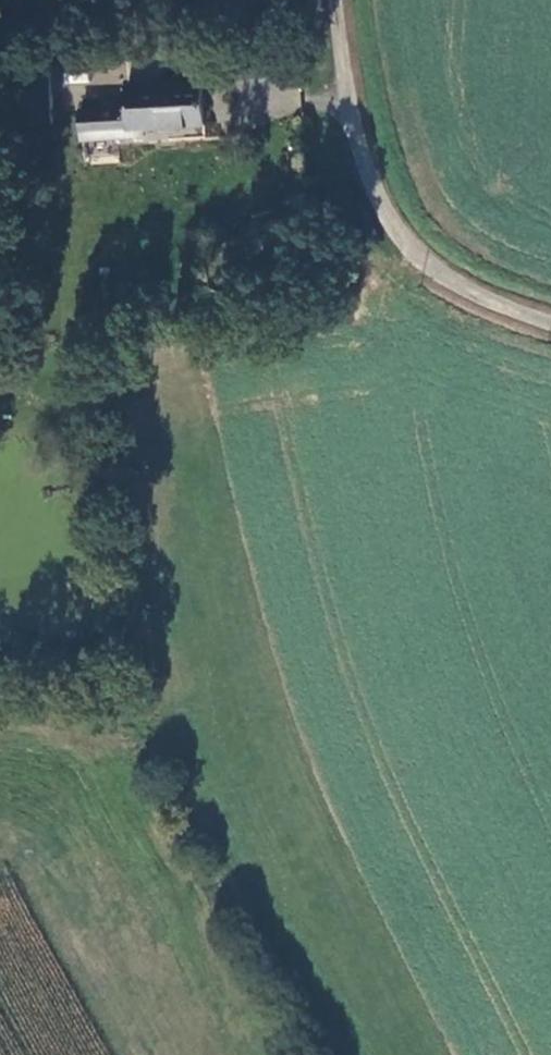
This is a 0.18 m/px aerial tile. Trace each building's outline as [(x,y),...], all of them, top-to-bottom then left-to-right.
[(198,80),(133,84),(135,128),(201,124),(198,80)] [(74,122),(120,118),(119,108),(73,112),(74,122)]
